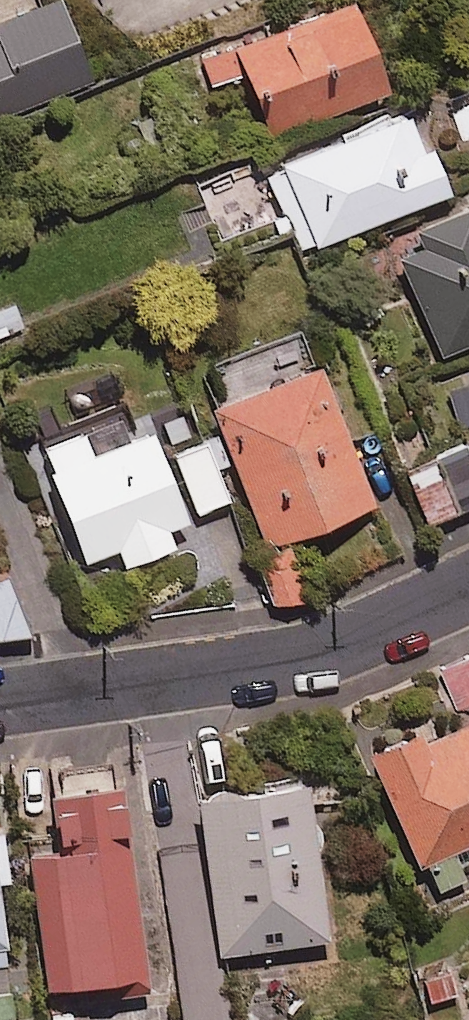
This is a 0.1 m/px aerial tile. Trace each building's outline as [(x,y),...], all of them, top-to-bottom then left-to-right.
[(88,73),(55,0),(0,0),(0,112),(88,73)] [(345,0),(313,0),(196,56),(209,83),(238,69),(271,136),(384,82),(345,0)] [(412,136),(393,99),(261,165),(303,250),(442,180),(419,133),(412,136)] [(464,190),(407,218),(417,236),(391,249),(442,353),(468,340),(468,200),(464,190)] [(370,497),(314,356),(238,386),(207,399),(265,545),(250,550),(271,601),(303,589),(280,533),(370,497)] [(124,430),(116,410),(36,443),(86,559),(113,547),(119,560),(172,537),(166,522),(227,496),(201,435),(159,454),(145,421),(124,430)] [(459,436),(399,461),(424,518),(468,499),(468,460),(459,436)] [(24,624),(0,566),(0,634),(24,624)] [(434,667),(455,713),(421,729),(415,715),(360,741),(430,890),(464,874),(457,862),(468,856),(468,651),(434,667)] [(41,980),(81,974),(84,997),(144,988),(141,965),(111,765),(41,775),(50,834),(20,838),(41,980)] [(323,935),(302,770),(190,784),(211,949),(323,935)] [(8,1017),(0,944),(0,1018),(8,1017)] [(451,959),(412,971),(424,1010),(462,999),(451,959)]
